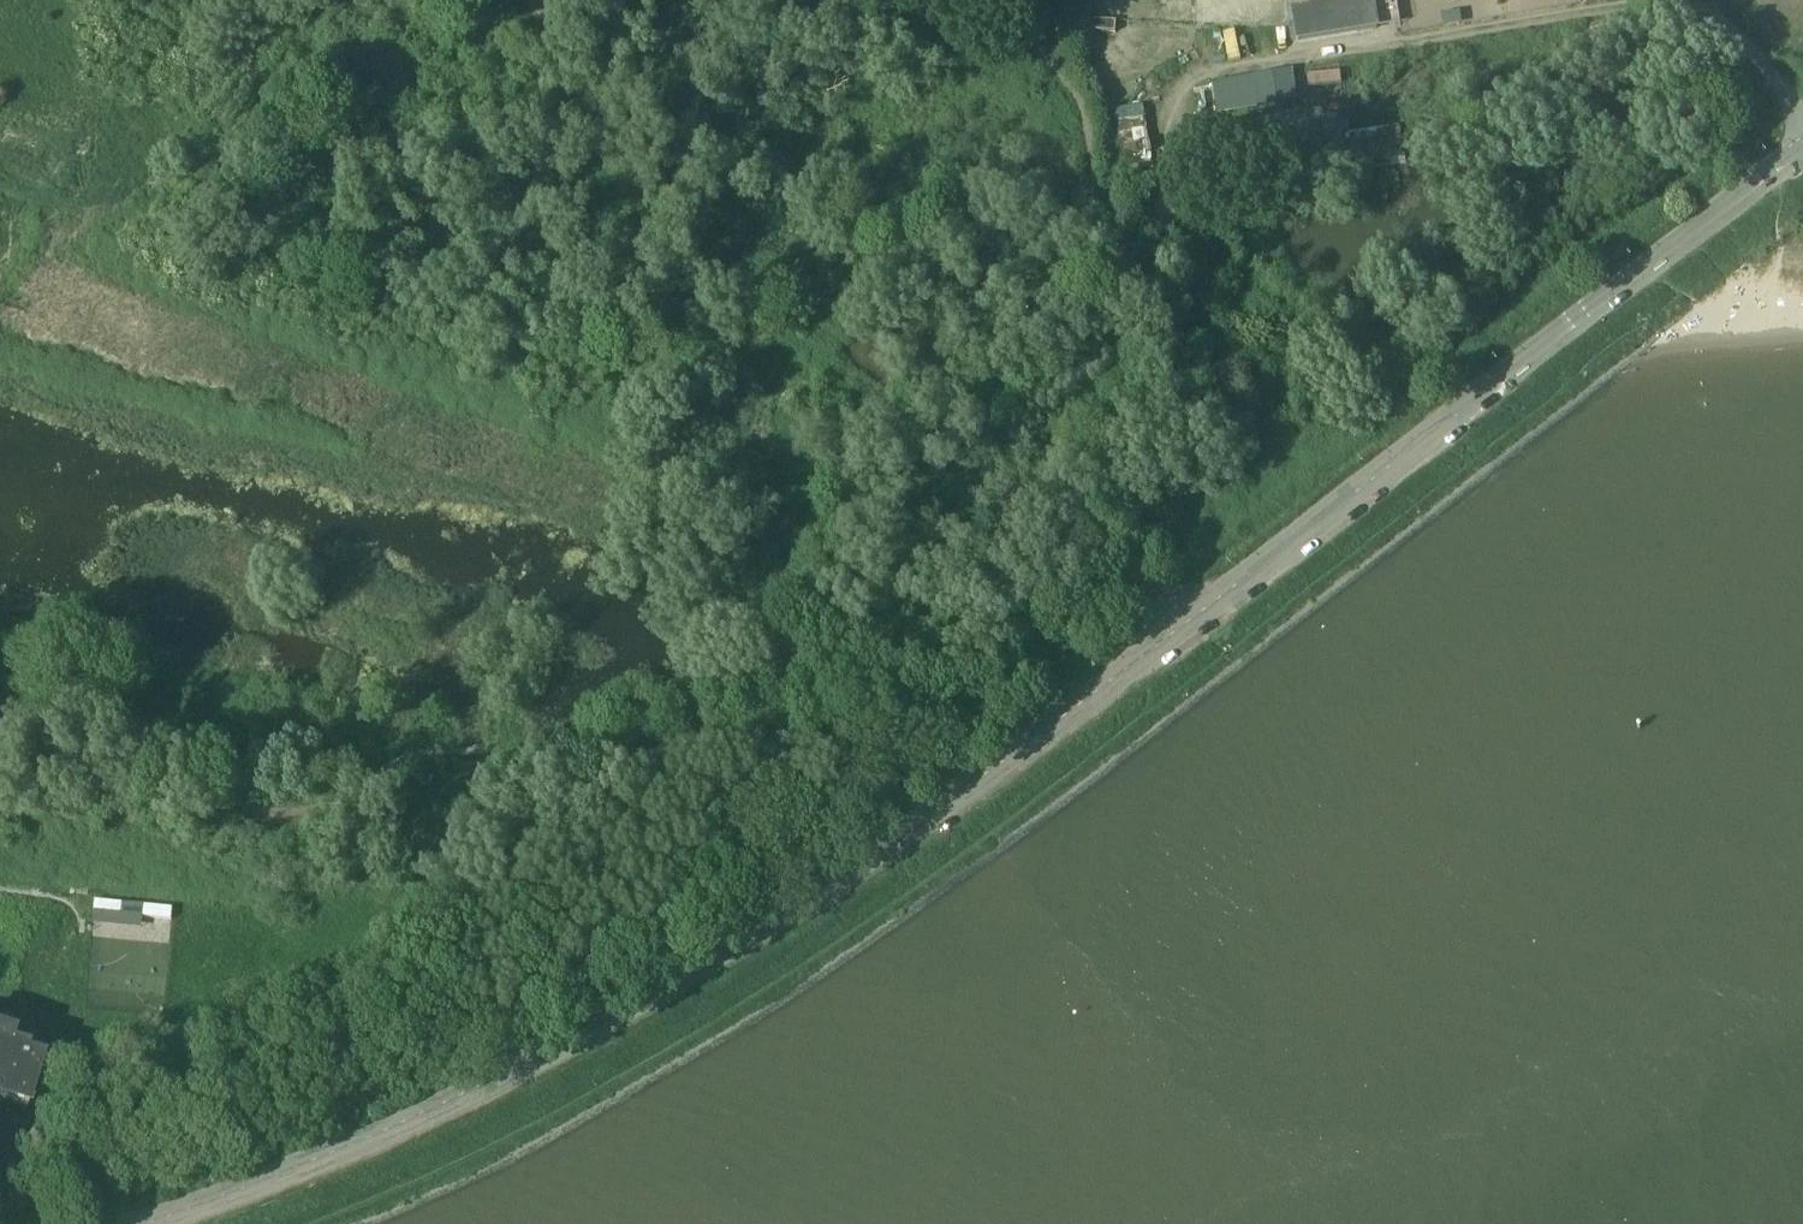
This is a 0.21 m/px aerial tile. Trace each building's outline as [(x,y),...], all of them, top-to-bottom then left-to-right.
[(1294,8),(1300,40),(1377,27),(1372,0),(1342,0),(1294,8)] [(1382,23),(1400,20),(1397,0),(1378,0),(1382,23)] [(1090,18),(1090,29),(1114,30),(1115,19),(1090,18)] [(1289,71),(1215,84),(1220,113),(1294,101),(1289,71)] [(1406,152),(1403,125),(1343,133),(1344,143),(1315,147),(1300,149),(1296,119),(1266,123),(1272,169),(1406,152)] [(0,1033),(0,1100),(27,1108),(41,1062),(24,1056),(25,1051),(9,1046),(12,1037),(0,1033)]
